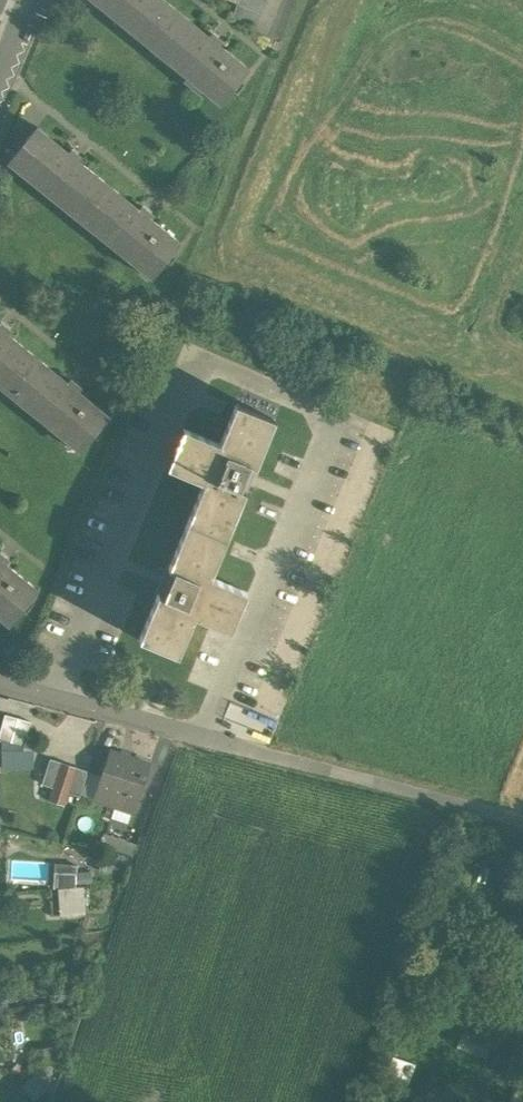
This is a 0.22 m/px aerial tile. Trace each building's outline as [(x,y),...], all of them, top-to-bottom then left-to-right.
[(221,105),(250,70),(219,45),(222,41),(212,33),(209,37),(163,0),(90,0),(221,105)] [(237,4),(232,16),(255,26),(266,0),(227,0),(237,4)] [(67,153),(47,136),(48,135),(37,126),(8,164),(152,278),(181,242),(150,217),(153,213),(142,205),(139,209),(78,161),(82,157),(71,148),(67,153)] [(71,380),(68,383),(7,334),(10,331),(0,323),(0,386),(81,452),(109,417),(77,391),(80,387),(71,380)] [(203,481),(138,639),(177,655),(193,615),(230,630),(246,591),(210,576),(275,420),(236,403),(220,442),(184,427),(168,466),(203,481)] [(10,625),(38,590),(6,564),(9,560),(0,553),(0,618),(10,625)] [(31,719),(5,713),(0,735),(0,736),(26,743),(31,719)] [(31,741),(2,741),(2,767),(30,768),(31,741)] [(151,763),(109,750),(93,799),(115,806),(118,797),(137,804),(151,763)] [(62,762),(50,758),(42,784),(54,788),(62,762)] [(62,762),(54,788),(50,800),(63,805),(67,792),(75,767),(62,762)] [(88,771),(75,767),(67,792),(80,796),(88,771)] [(58,915),(87,914),(85,885),(78,885),(77,862),(56,863),(58,915)] [(68,1049),(54,1052),(57,1065),(63,1063),(68,1049)] [(54,1052),(34,1055),(36,1069),(57,1065),(54,1052)]
